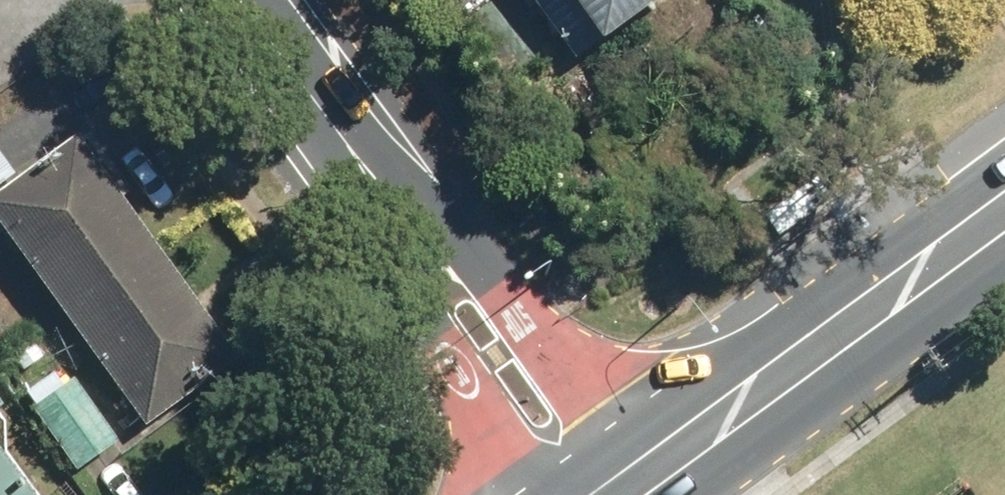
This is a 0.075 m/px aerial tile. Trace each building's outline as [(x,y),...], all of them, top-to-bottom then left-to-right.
[(589,34),(634,0),(564,0),(589,34)] [(0,206),(0,233),(139,420),(226,356),(75,152),(0,206)] [(70,394),(38,416),(74,466),(105,444),(70,394)]
